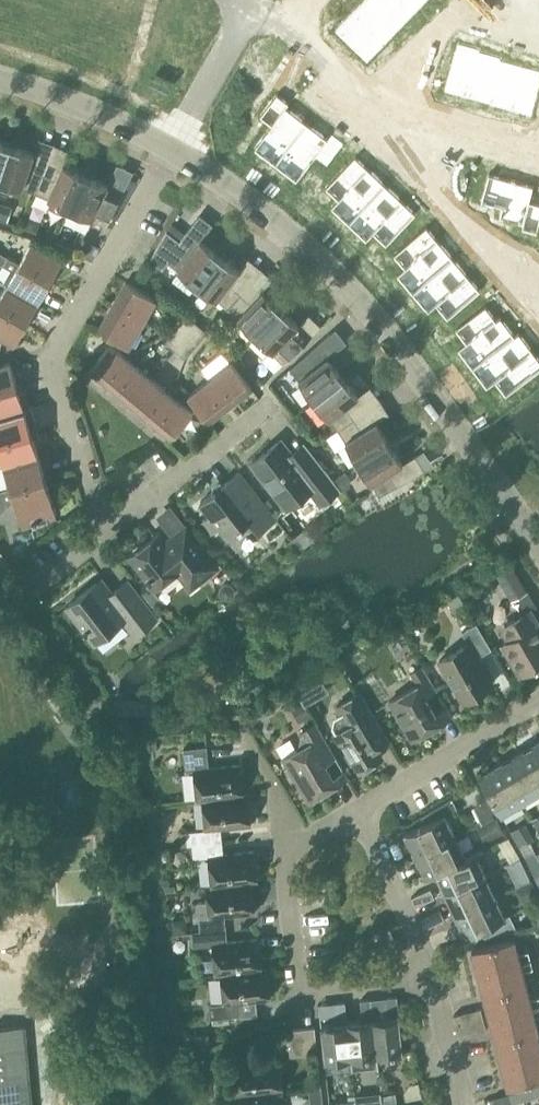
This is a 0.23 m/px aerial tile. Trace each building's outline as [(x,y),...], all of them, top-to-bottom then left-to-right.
[(351,15),(384,47),(399,31),(367,0),(366,0),(351,15)] [(399,31),(414,15),(399,0),(367,0),(399,31)] [(414,15),(429,0),(399,0),(414,15)] [(468,4),(474,10),(483,1),(481,0),(471,0),(468,4)] [(468,4),(459,13),(466,19),(474,10),(468,4)] [(483,7),(478,25),(486,27),(491,9),(483,7)] [(491,9),(486,27),(495,29),(500,11),(491,9)] [(351,15),(335,32),(367,64),(384,47),(351,15)] [(526,18),(521,36),(529,39),(534,21),(526,18)] [(529,39),(538,41),(538,37),(538,22),(534,21),(529,39)] [(440,23),(432,31),(439,38),(447,29),(440,23)] [(432,31),(423,40),(430,47),(439,38),(432,31)] [(467,99),(478,59),(455,53),(444,93),(467,99)] [(410,55),(401,64),(408,70),(416,61),(410,55)] [(488,105),(499,65),(478,59),(467,99),(488,105)] [(401,64),(393,72),(399,79),(408,70),(401,64)] [(499,65),(488,105),(488,106),(510,111),(521,71),(499,65)] [(521,71),(510,111),(532,118),(538,93),(538,76),(521,71)] [(275,165),(304,127),(282,110),(289,101),(276,92),(259,115),(270,124),(252,147),(275,165)] [(327,144),(304,127),(275,165),(298,182),(316,159),(328,168),(345,145),(333,135),(327,144)] [(11,145),(0,141),(0,179),(11,145)] [(0,179),(0,180),(36,192),(48,161),(33,155),(34,152),(11,145),(0,179)] [(347,226),(380,191),(360,172),(367,164),(355,154),(336,175),(346,185),(326,206),(347,226)] [(48,161),(36,192),(52,200),(48,208),(68,217),(71,208),(87,174),(64,164),(63,167),(48,161)] [(526,214),(522,228),(537,232),(538,226),(538,203),(531,200),(535,185),(489,172),(481,201),(526,214)] [(68,217),(67,219),(88,229),(93,218),(107,224),(121,197),(122,196),(107,189),(109,184),(87,174),(71,208),(68,217)] [(448,196),(442,189),(428,202),(434,208),(448,196)] [(400,210),(380,191),(347,226),(368,246),(388,224),(399,234),(419,213),(407,203),(400,210)] [(440,215),(454,202),(448,196),(434,208),(440,215)] [(411,295),(447,264),(429,243),(437,236),(427,224),(405,243),(414,254),(392,273),(395,277),(393,279),(404,292),(406,290),(411,295)] [(198,284),(221,255),(189,229),(180,241),(166,233),(152,258),(163,266),(168,260),(180,271),(173,281),(191,294),(198,284)] [(63,260),(32,242),(20,264),(51,282),(63,260)] [(236,275),(240,270),(221,255),(198,284),(229,308),(248,285),(236,275)] [(4,282),(8,284),(39,302),(51,282),(20,264),(9,257),(4,265),(12,269),(4,282)] [(447,264),(411,295),(429,317),(452,298),(461,309),(483,291),(473,279),(465,285),(447,264)] [(113,305),(143,322),(157,299),(127,281),(113,305)] [(27,322),(39,302),(8,284),(2,294),(0,293),(0,307),(27,322)] [(248,285),(229,308),(257,335),(282,308),(264,291),(260,296),(248,285)] [(470,370),(508,341),(492,319),(500,313),(490,300),(467,318),(476,329),(453,347),(456,351),(454,353),(464,367),(466,365),(470,370)] [(143,322),(113,305),(100,328),(130,346),(143,322)] [(1,335),(15,344),(27,322),(0,307),(0,336),(1,335)] [(295,329),(300,325),(282,308),(257,335),(285,362),(307,341),(295,329)] [(176,350),(198,324),(188,315),(166,341),(176,350)] [(198,324),(176,350),(186,358),(208,332),(198,324)] [(470,370),(487,393),(511,375),(520,387),(538,373),(538,364),(534,357),(525,363),(508,341),(470,370)] [(112,344),(89,370),(110,387),(132,361),(112,344)] [(324,361),(314,348),(291,368),(315,399),(344,376),(329,357),(324,361)] [(130,404),(152,378),(132,361),(110,387),(130,404)] [(253,389),(232,362),(211,379),(232,406),(253,389)] [(18,386),(11,363),(0,367),(0,392),(18,386)] [(354,399),(359,395),(344,376),(315,399),(339,430),(364,412),(354,399)] [(150,421),(173,395),(152,378),(130,404),(150,421)] [(189,395),(211,423),(232,406),(211,379),(189,395)] [(0,392),(0,417),(25,409),(18,386),(0,392)] [(171,439),(193,412),(173,395),(150,421),(171,439)] [(25,409),(0,417),(0,442),(32,431),(30,423),(36,421),(32,407),(25,409)] [(359,462),(391,442),(378,421),(372,425),(364,412),(339,430),(359,462)] [(0,442),(0,449),(5,465),(39,454),(48,451),(41,429),(0,442)] [(251,463),(287,509),(309,492),(320,505),(342,489),(335,480),(318,459),(305,469),(282,439),(251,463)] [(407,480),(413,477),(434,464),(425,450),(404,463),(391,442),(359,462),(380,495),(407,480)] [(39,454),(5,465),(12,487),(46,477),(39,454)] [(346,471),(335,480),(342,489),(344,491),(350,486),(351,477),(346,471)] [(203,520),(213,533),(221,527),(229,538),(251,521),(260,533),(277,520),(240,472),(201,502),(211,514),(203,520)] [(10,504),(10,502),(16,501),(20,515),(55,504),(46,477),(12,487),(0,491),(0,514),(10,504)] [(23,524),(58,514),(55,504),(20,515),(23,524)] [(159,534),(132,556),(151,581),(141,588),(146,594),(156,587),(177,570),(182,577),(188,572),(197,583),(218,567),(187,527),(175,536),(166,543),(159,534)] [(512,563),(499,571),(515,599),(529,592),(512,563)] [(97,583),(68,606),(96,642),(124,620),(136,636),(158,619),(129,580),(108,596),(97,583)] [(234,585),(228,585),(224,588),(223,594),(227,598),(232,599),(237,595),(237,590),(234,585)] [(508,643),(525,673),(537,665),(538,667),(538,666),(538,632),(527,612),(506,625),(514,638),(508,643)] [(479,624),(466,632),(472,643),(441,662),(464,702),(495,684),(479,657),(493,649),(479,624)] [(390,702),(412,739),(442,722),(426,695),(437,689),(424,666),(412,673),(419,684),(390,702)] [(370,672),(356,678),(364,698),(379,691),(370,672)] [(318,679),(298,690),(308,707),(332,693),(322,676),(318,679)] [(361,770),(383,757),(367,729),(378,723),(361,693),(339,706),(344,715),(332,721),(339,732),(336,734),(341,742),(344,741),(361,770)] [(284,759),(309,801),(338,783),(322,756),(333,750),(317,723),(301,733),(308,744),(284,759)] [(151,735),(149,735),(150,749),(157,748),(156,734),(151,735)] [(520,753),(538,783),(538,742),(520,753)] [(210,768),(208,746),(185,749),(187,771),(192,770),(196,800),(201,800),(244,795),(240,765),(210,768)] [(520,753),(500,765),(523,803),(538,793),(538,783),(520,753)] [(480,777),(502,815),(523,803),(500,765),(480,777)] [(249,794),(244,795),(201,800),(204,830),(187,831),(188,845),(193,845),(193,844),(223,841),(222,828),(252,825),(249,794)] [(423,816),(426,823),(406,832),(416,854),(456,836),(447,814),(458,809),(453,798),(423,816)] [(506,831),(499,815),(479,824),(486,840),(506,831)] [(456,836),(416,854),(427,876),(437,872),(436,871),(467,857),(466,857),(456,836)] [(505,839),(477,842),(479,855),(507,852),(505,839)] [(213,886),(253,882),(258,882),(255,851),(225,854),(223,841),(193,844),(193,845),(194,858),(210,856),(213,886)] [(521,845),(531,866),(538,862),(538,859),(531,841),(521,845)] [(446,892),(486,874),(476,852),(466,857),(467,857),(436,871),(437,872),(446,892)] [(456,914),(497,896),(486,874),(446,892),(456,914)] [(209,901),(198,902),(201,931),(227,928),(226,916),(256,913),(253,882),(213,886),(208,887),(209,901)] [(530,882),(514,890),(520,903),(536,895),(535,894),(530,882)] [(425,893),(413,898),(418,910),(430,905),(425,893)] [(483,929),(487,938),(518,929),(511,914),(506,916),(497,896),(456,914),(467,936),(483,929)] [(322,910),(307,916),(311,928),(326,922),(322,910)] [(435,915),(423,920),(427,928),(439,923),(435,915)] [(194,946),(214,944),(217,974),(222,974),(222,973),(262,969),(259,939),(228,942),(227,928),(201,931),(192,932),(194,946)] [(515,938),(473,949),(479,972),(532,958),(530,949),(519,952),(515,938)] [(532,958),(479,972),(485,995),(527,984),(524,970),(534,967),(532,958)] [(257,1000),(271,999),(268,968),(262,969),(222,973),(222,974),(225,1003),(210,1005),(211,1018),(242,1015),(258,1013),(257,1000)] [(485,995),(491,1018),(538,1005),(538,996),(531,998),(527,984),(485,995)] [(387,997),(390,1018),(374,1020),(378,1055),(404,1052),(398,996),(387,997)] [(83,1012),(82,998),(68,999),(69,1013),(83,1012)] [(378,1055),(372,999),(361,1000),(364,1021),(348,1023),(351,1058),(378,1055)] [(335,1003),(336,1016),(347,1015),(346,1002),(335,1003)] [(538,1030),(538,1029),(535,1015),(538,1015),(538,1005),(491,1018),(497,1041),(538,1030)] [(482,1008),(480,1008),(455,1015),(458,1027),(485,1019),(482,1008)] [(461,1037),(488,1030),(485,1019),(458,1027),(461,1037)] [(322,1025),(324,1048),(326,1060),(351,1058),(348,1023),(322,1025)] [(26,1025),(0,1027),(0,1104),(33,1104),(26,1025)] [(319,1053),(316,1027),(302,1028),(305,1054),(319,1053)] [(289,1030),(292,1056),(305,1054),(302,1028),(289,1030)] [(497,1041),(503,1063),(538,1054),(538,1030),(497,1041)] [(503,1063),(509,1087),(538,1079),(538,1054),(503,1063)] [(284,1091),(280,1060),(235,1064),(238,1094),(238,1095),(278,1090),(278,1091),(284,1091)] [(411,1092),(413,1100),(428,1097),(424,1083),(413,1085),(411,1092)] [(535,1098),(532,1088),(520,1091),(523,1101),(535,1098)] [(278,1091),(278,1090),(238,1095),(238,1094),(233,1095),(234,1104),(280,1104),(278,1091)] [(523,1101),(520,1091),(510,1093),(513,1103),(523,1101)] [(398,1092),(384,1095),(385,1104),(400,1101),(398,1092)]
